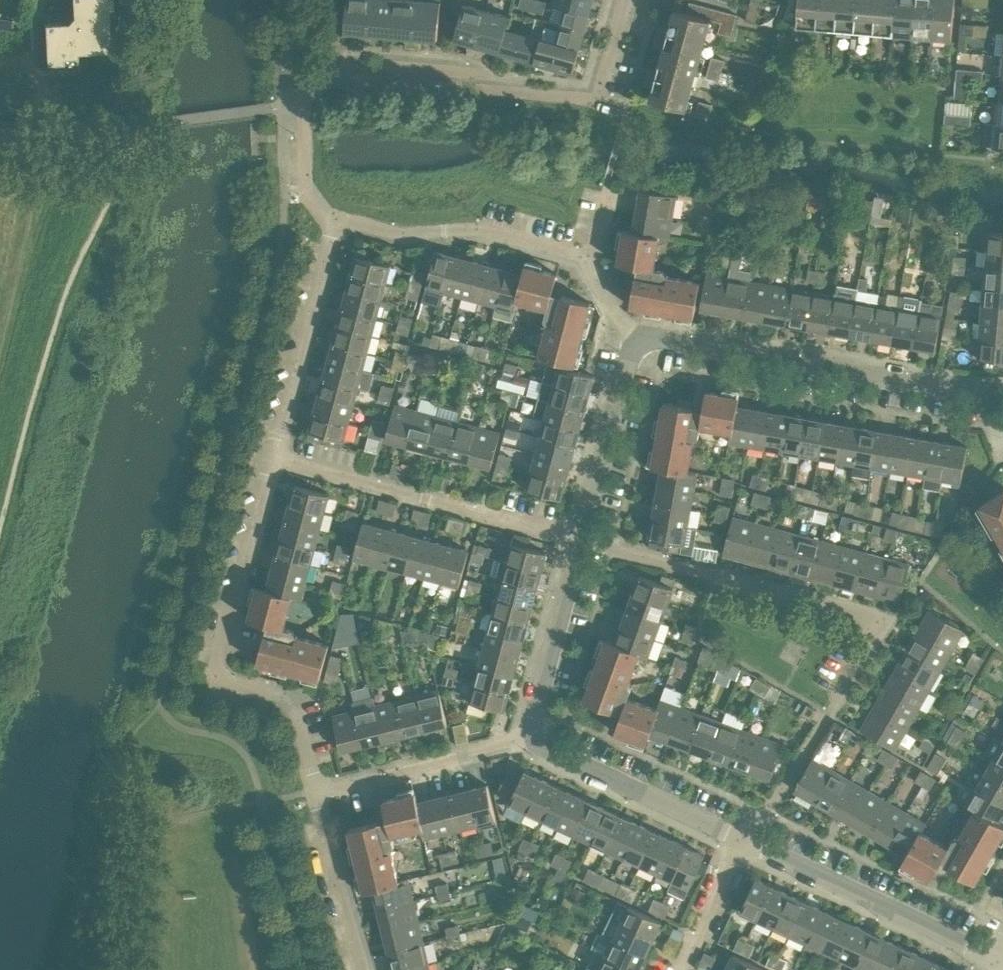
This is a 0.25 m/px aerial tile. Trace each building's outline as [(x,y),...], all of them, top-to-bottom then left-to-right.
[(44,23),(46,63),(63,62),(63,57),(75,56),(75,61),(75,62),(76,61),(77,61),(77,56),(77,53),(78,53),(78,52),(84,52),(85,52),(96,51),(115,50),(113,25),(113,21),(113,20),(113,19),(108,19),(107,7),(112,7),(113,7),(112,0),(72,0),(72,12),(72,13),(73,13),(74,13),(74,12),(78,12),(84,18),(84,21),(84,23),(84,26),(79,32),(76,32),(74,32),(71,32),(64,27),(64,23),(64,22),(44,23)] [(367,43),(371,0),(347,0),(344,31),(361,32),(360,43),(367,43)] [(390,35),(393,0),(371,0),(367,43),(375,44),(376,34),(390,35)] [(412,47),(416,0),(393,0),(390,35),(406,36),(405,47),(412,47)] [(412,47),(420,48),(421,38),(437,39),(440,2),(421,0),(416,0),(412,47)] [(527,9),(529,0),(521,0),(519,7),(527,9)] [(535,11),(538,0),(529,0),(527,9),(535,11)] [(535,11),(544,14),(547,1),(542,0),(538,0),(535,11)] [(566,7),(567,5),(589,12),(593,0),(554,0),(553,4),(566,7)] [(748,7),(759,10),(761,0),(750,0),(748,7)] [(817,28),(819,0),(789,0),(784,18),(797,19),(796,27),(817,28)] [(836,30),(838,0),(819,0),(817,28),(836,30)] [(855,32),(858,0),(838,0),(836,30),(855,32)] [(873,33),(876,0),(858,0),(855,32),(873,33)] [(873,33),(893,35),(896,0),(876,0),(873,33)] [(893,35),(912,36),(916,0),(896,0),(893,35)] [(912,36),(932,38),(935,0),(916,0),(912,36)] [(932,38),(951,40),(955,0),(935,0),(932,38)] [(665,42),(661,56),(697,66),(710,19),(721,21),(718,32),(731,35),(737,14),(689,1),(686,12),(674,9),(670,26),(661,24),(657,40),(665,42)] [(466,54),(472,56),(485,10),(463,4),(454,40),(469,44),(466,54)] [(545,26),(542,39),(579,49),(589,12),(567,5),(566,7),(560,30),(545,26)] [(759,10),(748,7),(745,20),(755,23),(759,10)] [(484,48),(498,52),(504,28),(506,29),(510,16),(485,10),(472,56),(481,58),(484,48)] [(10,30),(12,20),(0,18),(0,29),(10,30)] [(959,34),(973,35),(974,24),(960,23),(959,34)] [(974,24),(973,35),(986,36),(987,25),(974,24)] [(498,52),(536,62),(542,39),(506,29),(504,28),(498,52)] [(542,39),(536,62),(573,72),(579,49),(542,39)] [(697,66),(661,56),(658,70),(649,68),(645,84),(653,86),(650,99),(686,109),(697,66)] [(712,56),(709,67),(722,70),(725,60),(712,56)] [(722,70),(709,67),(706,77),(719,80),(722,70)] [(967,97),(969,80),(970,69),(956,68),(954,96),(967,97)] [(983,71),(970,69),(969,80),(982,82),(983,71)] [(697,111),(710,115),(712,104),(700,101),(697,111)] [(944,124),(957,125),(958,114),(945,113),(944,124)] [(958,114),(957,125),(970,126),(971,115),(958,114)] [(998,123),(986,122),(984,146),(1002,148),(1002,124),(998,123)] [(641,189),(637,210),(672,217),(676,195),(641,189)] [(854,197),(852,209),(863,211),(865,199),(854,197)] [(708,199),(707,206),(714,208),(715,200),(708,199)] [(883,207),(873,205),(872,215),(881,216),(883,207)] [(637,210),(633,231),(668,238),(672,217),(637,210)] [(699,214),(698,222),(710,224),(711,216),(699,214)] [(710,224),(698,222),(696,231),(708,233),(708,232),(710,224)] [(668,238),(633,231),(624,230),(618,262),(618,263),(637,266),(630,305),(694,317),(700,281),(667,275),(668,272),(661,271),(661,270),(653,268),(659,238),(668,240),(668,238)] [(987,249),(1002,250),(1002,232),(989,231),(987,249)] [(941,245),(949,246),(951,234),(942,233),(941,245)] [(951,234),(949,246),(954,246),(958,247),(959,234),(951,234)] [(722,312),(743,316),(749,281),(751,271),(738,269),(742,245),(734,243),(732,255),(730,267),(728,277),(727,277),(722,312)] [(985,267),(1002,268),(1002,250),(987,249),(985,267)] [(426,285),(444,290),(453,255),(436,251),(434,257),(426,254),(423,266),(431,268),(426,285)] [(721,266),(730,267),(732,255),(724,254),(721,266)] [(356,255),(351,273),(386,283),(391,265),(356,255)] [(444,290),(461,295),(470,260),(453,255),(444,290)] [(954,256),(953,264),(965,266),(966,257),(954,256)] [(461,295),(478,299),(488,265),(470,260),(461,295)] [(764,273),(772,275),(774,263),(766,261),(764,273)] [(774,263),(772,275),(781,276),(783,264),(774,263)] [(965,266),(953,264),(952,273),(964,274),(965,266)] [(478,299),(496,304),(505,269),(488,265),(478,299)] [(522,274),(513,309),(515,309),(517,300),(547,308),(545,316),(546,316),(544,322),(548,323),(539,355),(574,365),(590,303),(591,302),(552,292),(557,273),(525,265),(522,274)] [(984,285),(1002,287),(1002,268),(985,267),(984,285)] [(422,283),(425,271),(413,268),(410,280),(422,283)] [(496,304),(493,316),(512,321),(515,309),(513,309),(522,274),(505,269),(496,304)] [(806,281),(815,282),(817,270),(808,269),(806,281)] [(817,270),(815,282),(823,284),(825,272),(817,270)] [(351,273),(347,291),(381,300),(386,283),(351,273)] [(700,309),(722,312),(727,277),(706,273),(700,309)] [(858,288),(857,290),(866,291),(868,279),(859,278),(858,288)] [(410,280),(408,289),(420,292),(422,283),(410,280)] [(743,316),(764,320),(770,285),(749,281),(743,316)] [(764,320),(786,324),(792,288),(770,285),(764,320)] [(834,296),(828,331),(849,335),(855,300),(857,290),(858,288),(836,285),(834,296)] [(982,303),(1002,305),(1002,287),(984,285),(982,303)] [(786,324),(806,327),(813,292),(792,288),(786,324)] [(420,292),(408,289),(406,297),(403,305),(415,308),(417,300),(418,300),(420,292)] [(849,335),(870,339),(878,293),(866,291),(857,290),(855,300),(849,335)] [(347,291),(342,308),(377,317),(381,300),(347,291)] [(951,291),(949,299),(961,301),(963,293),(951,291)] [(806,327),(828,331),(834,296),(813,292),(806,327)] [(870,339),(892,343),(898,307),(886,305),(888,295),(878,293),(870,339)] [(892,343),(913,346),(921,301),(922,299),(900,295),(898,307),(892,343)] [(961,301),(949,299),(948,307),(960,309),(961,301)] [(921,301),(913,346),(935,350),(941,315),(943,305),(921,301)] [(981,321),(1002,323),(1002,305),(982,303),(981,321)] [(342,308),(337,325),(372,335),(377,317),(342,308)] [(401,315),(398,323),(410,326),(413,318),(412,318),(401,315)] [(979,339),(1002,341),(1002,323),(981,321),(979,339)] [(410,326),(398,323),(396,332),(408,335),(410,326)] [(337,325),(333,343),(367,352),(372,335),(337,325)] [(442,336),(439,348),(447,350),(453,330),(454,327),(449,325),(447,326),(444,328),(442,336)] [(944,326),(943,335),(955,337),(956,328),(945,326),(944,326)] [(453,330),(447,350),(464,355),(468,343),(459,341),(460,339),(458,332),(453,330)] [(430,346),(439,348),(442,336),(433,334),(430,346)] [(955,337),(943,335),(941,343),(953,345),(955,337)] [(429,345),(431,338),(425,336),(423,343),(429,345)] [(979,339),(978,358),(1002,360),(1002,341),(979,339)] [(333,343),(328,360),(363,369),(367,352),(333,343)] [(474,357),(482,359),(485,348),(477,345),(474,357)] [(485,348),(482,359),(490,362),(493,350),(485,348)] [(396,351),(394,359),(406,362),(408,354),(396,351)] [(406,362),(394,359),(392,368),(404,371),(406,362)] [(328,360),(323,378),(358,387),(369,390),(374,372),(363,369),(328,360)] [(455,370),(462,372),(464,364),(457,362),(455,370)] [(470,372),(482,376),(485,365),(473,362),(470,372)] [(506,362),(504,371),(515,375),(518,365),(506,362)] [(548,363),(543,381),(589,393),(594,375),(559,366),(548,363)] [(515,375),(504,371),(502,379),(513,382),(515,375)] [(516,375),(514,382),(523,384),(525,377),(516,375)] [(323,378),(319,395),(353,404),(358,387),(323,378)] [(543,381),(539,398),(584,410),(589,393),(543,381)] [(382,385),(380,393),(392,396),(394,388),(382,385)] [(500,401),(508,403),(511,391),(503,389),(500,401)] [(652,466),(661,468),(697,474),(697,472),(688,470),(693,439),(697,440),(697,437),(699,436),(700,426),(730,431),(729,441),(730,441),(737,406),(739,396),(706,390),(703,409),(676,404),(663,402),(652,466)] [(511,391),(508,403),(516,405),(520,393),(511,391)] [(392,396),(380,393),(378,401),(390,404),(392,396)] [(319,395),(314,413),(349,422),(353,404),(319,395)] [(534,416),(545,419),(580,428),(584,410),(539,398),(534,416)] [(385,439),(406,445),(416,410),(394,404),(385,439)] [(754,409),(737,406),(730,441),(748,444),(754,409)] [(772,412),(754,409),(748,444),(765,447),(772,412)] [(406,445),(427,450),(437,416),(416,410),(406,445)] [(790,415),(772,412),(765,447),(783,450),(790,415)] [(349,422),(314,413),(308,434),(307,438),(342,447),(343,444),(349,422)] [(808,418),(790,415),(783,450),(801,453),(808,418)] [(427,450),(449,456),(457,421),(437,416),(427,450)] [(825,421),(808,418),(801,453),(819,456),(825,421)] [(509,419),(507,427),(519,430),(521,422),(509,419)] [(545,419),(540,436),(575,445),(580,428),(545,419)] [(373,420),(371,428),(382,431),(385,423),(373,420)] [(449,456),(469,461),(478,427),(457,421),(449,456)] [(843,424),(825,421),(819,456),(836,460),(843,424)] [(861,428),(843,424),(836,460),(854,463),(861,428)] [(478,427),(469,461),(490,467),(491,467),(500,433),(500,432),(478,427)] [(519,430),(507,427),(504,435),(505,435),(516,439),(519,430)] [(382,431),(371,428),(368,436),(380,439),(382,431)] [(879,431),(861,428),(854,463),(852,474),(870,478),(872,466),(879,431)] [(896,434),(879,431),(872,466),(890,469),(896,434)] [(914,437),(896,434),(890,469),(907,472),(914,437)] [(540,436),(536,454),(570,463),(575,445),(540,436)] [(932,440),(914,437),(907,472),(925,475),(932,440)] [(950,443),(932,440),(925,475),(923,487),(941,490),(943,478),(950,443)] [(967,446),(950,443),(943,478),(961,482),(967,446)] [(500,454),(497,462),(509,465),(511,457),(500,454)] [(536,454),(531,471),(566,480),(570,463),(536,454)] [(509,465),(497,462),(495,470),(507,473),(509,465)] [(390,475),(398,477),(401,465),(393,463),(390,475)] [(401,465),(398,477),(406,479),(409,467),(401,465)] [(661,468),(658,485),(694,491),(697,474),(661,468)] [(566,480),(531,471),(526,489),(561,498),(566,480)] [(431,486),(440,488),(443,476),(435,474),(431,486)] [(750,485),(758,488),(761,476),(753,474),(750,485)] [(443,476),(440,488),(448,490),(451,479),(443,476)] [(761,476),(758,488),(766,490),(769,478),(761,476)] [(723,477),(721,486),(733,488),(734,486),(734,481),(735,480),(723,477)] [(785,495),(793,497),(796,485),(788,483),(785,495)] [(295,485),(290,502),(325,511),(329,494),(295,485)] [(658,485),(655,503),(691,509),(694,491),(658,485)] [(796,485),(793,497),(801,499),(804,487),(796,485)] [(733,488),(721,486),(720,494),(732,496),(733,488)] [(989,518),(997,532),(998,533),(1002,542),(1002,491),(981,504),(989,518)] [(751,503),(760,506),(763,494),(755,492),(751,503)] [(820,504),(828,506),(831,494),(823,492),(820,504)] [(763,494),(760,506),(768,508),(771,496),(763,494)] [(831,494),(828,506),(836,508),(839,497),(831,494)] [(377,511),(385,513),(388,501),(380,499),(377,511)] [(388,501),(385,513),(393,515),(396,504),(388,501)] [(290,502),(285,519),(320,529),(325,511),(290,502)] [(855,514),(863,516),(866,504),(858,502),(855,513),(855,514)] [(655,503),(652,520),(688,527),(691,509),(655,503)] [(796,515),(804,517),(807,506),(799,503),(796,515)] [(718,504),(716,512),(728,515),(730,507),(718,504)] [(866,504),(863,516),(871,518),(874,506),(866,504)] [(807,506),(804,517),(812,520),(815,508),(807,506)] [(411,520),(420,523),(423,511),(414,508),(411,520)] [(936,523),(932,534),(940,537),(944,525),(943,524),(945,509),(938,508),(936,523)] [(347,509),(345,518),(357,521),(359,513),(359,512),(347,509)] [(423,511),(420,523),(428,525),(431,513),(423,511)] [(889,523),(898,525),(901,513),(893,511),(889,523)] [(728,515),(716,512),(714,520),(726,523),(728,515)] [(901,513),(898,525),(906,527),(909,516),(901,513)] [(840,527),(848,529),(851,517),(843,515),(840,527)] [(722,554),(745,560),(755,522),(733,516),(722,554)] [(851,517),(848,529),(856,532),(859,520),(851,517)] [(357,521),(345,518),(343,526),(354,529),(357,521)] [(446,530),(454,532),(457,520),(449,518),(446,530)] [(285,519),(281,537),(315,546),(320,529),(285,519)] [(457,520),(454,532),(462,534),(466,522),(457,520)] [(669,552),(669,550),(681,552),(693,554),(697,528),(688,527),(652,520),(649,538),(648,546),(647,547),(669,552)] [(924,532),(932,534),(936,523),(927,520),(924,532)] [(354,557),(371,561),(381,527),(363,522),(354,557)] [(745,560),(767,566),(777,528),(755,522),(745,560)] [(371,561),(389,566),(398,531),(381,527),(371,561)] [(884,539),(892,541),(895,529),(887,527),(884,539)] [(767,566),(789,572),(799,534),(777,528),(767,566)] [(895,529),(892,541),(900,543),(903,532),(895,529)] [(389,566),(407,571),(416,536),(398,531),(389,566)] [(789,572),(811,578),(822,540),(799,534),(789,572)] [(512,543),(507,560),(542,570),(546,552),(527,547),(529,539),(514,535),(512,543)] [(407,571),(424,575),(433,541),(416,536),(407,571)] [(281,537),(276,554),(311,563),(315,546),(281,537)] [(811,578),(833,584),(844,546),(822,540),(811,578)] [(424,575),(441,580),(450,546),(433,541),(424,575)] [(338,544),(336,552),(347,555),(350,547),(338,544)] [(479,545),(477,553),(489,556),(491,548),(479,545)] [(450,546),(441,580),(459,585),(468,550),(450,546)] [(833,584),(856,590),(866,552),(844,546),(833,584)] [(347,555),(336,552),(333,560),(345,564),(347,555)] [(484,555),(477,553),(473,552),(471,560),(482,563),(484,555)] [(856,590),(877,596),(888,558),(866,552),(856,590)] [(276,554),(272,571),(306,581),(311,563),(276,554)] [(491,575),(502,578),(537,587),(542,570),(507,560),(507,561),(495,558),(491,575)] [(888,558),(877,596),(900,602),(906,580),(909,566),(910,564),(888,558)] [(909,566),(906,580),(916,583),(919,569),(909,566)] [(272,571),(267,589),(302,598),(306,581),(272,571)] [(639,575),(633,592),(667,604),(673,587),(671,586),(674,579),(663,575),(660,582),(639,575)] [(502,578),(498,595),(532,605),(537,587),(502,578)] [(470,579),(468,588),(479,591),(482,583),(470,579)] [(333,580),(331,588),(343,591),(345,583),(333,580)] [(302,598),(267,589),(258,586),(257,586),(249,618),(267,623),(257,662),(319,679),(320,679),(329,644),(297,635),(297,632),(291,630),(291,629),(284,627),(292,598),(301,600),(302,598)] [(343,591),(331,588),(329,596),(340,600),(343,591)] [(479,591),(468,588),(465,596),(477,599),(479,591)] [(633,592),(627,609),(661,621),(667,604),(633,592)] [(498,595),(493,613),(528,622),(532,605),(498,595)] [(627,609),(621,625),(654,638),(661,621),(627,609)] [(930,610),(918,630),(952,650),(964,630),(930,610)] [(358,636),(353,612),(342,613),(335,640),(358,636)] [(493,613),(488,630),(523,640),(528,622),(493,613)] [(460,614),(458,622),(470,626),(472,617),(460,614)] [(372,630),(380,632),(383,620),(375,618),(372,630)] [(383,620),(380,632),(388,634),(391,622),(383,620)] [(470,626),(458,622),(456,631),(468,634),(470,626)] [(686,623),(684,631),(696,635),(698,626),(686,623)] [(437,624),(435,631),(445,634),(447,626),(437,624)] [(621,625),(615,642),(649,654),(654,638),(621,625)] [(423,631),(401,630),(405,644),(419,644),(419,643),(420,643),(423,631)] [(488,630),(484,647),(518,657),(523,640),(488,630)] [(918,630),(907,650),(941,669),(952,650),(918,630)] [(420,643),(428,645),(431,633),(423,631),(420,643)] [(696,635),(684,631),(682,640),(694,643),(694,640),(696,635)] [(431,633),(428,645),(436,647),(439,635),(431,633)] [(646,743),(649,734),(662,700),(660,699),(656,708),(627,698),(630,690),(629,690),(632,684),(628,683),(639,653),(648,657),(649,654),(615,642),(606,639),(605,640),(584,700),(595,704),(621,713),(615,731),(646,743)] [(484,647),(479,665),(514,674),(518,657),(484,647)] [(907,650),(895,670),(930,689),(941,669),(907,650)] [(973,652),(969,660),(980,666),(984,659),(973,652)] [(331,654),(329,663),(341,666),(343,658),(331,654)] [(712,666),(719,670),(726,659),(718,655),(712,666)] [(676,656),(673,664),(684,668),(687,661),(676,656)] [(726,659),(719,670),(727,674),(733,664),(726,659)] [(980,666),(969,660),(965,667),(975,673),(980,666)] [(341,666),(329,663),(327,671),(338,674),(341,666)] [(684,668),(673,664),(670,672),(681,677),(684,668)] [(479,665),(474,683),(509,692),(514,674),(479,665)] [(446,666),(444,674),(456,678),(458,669),(446,666)] [(895,670),(884,690),(918,709),(930,689),(895,670)] [(456,678),(444,674),(442,683),(454,686),(456,678)] [(750,688),(757,692),(763,682),(756,677),(750,688)] [(763,682),(757,692),(764,696),(771,686),(763,682)] [(509,692),(474,683),(470,701),(504,710),(509,692)] [(439,689),(417,695),(426,729),(447,724),(439,689)] [(884,690),(872,710),(907,729),(918,709),(884,690)] [(950,692),(946,699),(957,705),(961,699),(961,698),(950,692)] [(974,694),(970,702),(980,708),(985,701),(974,694)] [(417,695),(396,700),(405,735),(426,729),(417,695)] [(352,702),(354,710),(363,745),(383,740),(375,705),(373,697),(352,702)] [(957,705),(946,699),(942,707),(953,713),(957,705)] [(396,700),(375,705),(383,740),(405,735),(396,700)] [(649,734),(670,741),(682,707),(662,700),(649,734)] [(980,708),(970,702),(965,709),(976,715),(980,708)] [(801,713),(811,719),(816,709),(806,704),(801,713)] [(670,741),(690,748),(702,715),(682,707),(670,741)] [(363,745),(354,710),(333,715),(341,750),(363,745)] [(907,729),(872,710),(861,730),(895,749),(907,729)] [(690,748),(710,756),(722,722),(702,715),(690,748)] [(710,756),(730,763),(742,729),(722,722),(710,756)] [(465,725),(454,728),(456,737),(467,734),(465,725)] [(956,726),(952,733),(962,739),(967,732),(956,726)] [(840,737),(847,742),(853,731),(846,727),(840,737)] [(730,763),(751,771),(763,737),(742,729),(730,763)] [(853,731),(847,742),(855,746),(861,735),(853,731)] [(928,731),(924,739),(934,745),(938,738),(928,731)] [(962,739),(952,733),(948,741),(958,747),(962,739)] [(763,737),(751,771),(771,778),(773,772),(781,775),(785,764),(777,761),(783,744),(763,737)] [(985,753),(994,757),(1002,762),(1002,742),(994,737),(985,753)] [(934,745),(924,739),(919,746),(930,752),(934,745)] [(877,759),(885,763),(891,753),(883,748),(877,759)] [(891,753),(885,763),(892,768),(898,757),(891,753)] [(935,753),(931,760),(942,767),(946,759),(935,753)] [(985,773),(1002,783),(1002,762),(994,757),(985,773)] [(794,789),(813,800),(831,769),(812,758),(794,789)] [(942,767),(931,760),(927,768),(937,774),(942,767)] [(509,803),(526,811),(541,778),(524,770),(521,776),(514,772),(507,769),(497,791),(511,798),(509,803)] [(813,800),(832,811),(850,780),(831,769),(813,800)] [(915,781),(922,785),(928,774),(921,770),(915,781)] [(976,788),(1002,803),(1002,783),(985,773),(976,788)] [(928,774),(922,785),(929,789),(936,778),(928,774)] [(526,811),(542,818),(557,786),(541,778),(526,811)] [(832,811),(850,821),(868,790),(850,780),(832,811)] [(487,784),(470,789),(479,823),(496,819),(487,784)] [(542,818),(558,826),(573,793),(557,786),(542,818)] [(967,804),(999,821),(1002,813),(1002,803),(976,788),(967,804)] [(470,789),(452,793),(462,827),(479,823),(470,789)] [(850,821),(869,832),(887,801),(868,790),(850,821)] [(364,891),(373,889),(408,880),(407,878),(398,880),(391,850),(394,849),(393,843),(394,842),(392,835),(422,827),(424,837),(426,836),(418,801),(415,792),(383,800),(387,819),(361,825),(349,828),(364,891)] [(452,793),(435,797),(444,832),(462,827),(452,793)] [(558,826),(575,834),(590,801),(573,793),(558,826)] [(435,797),(418,801),(426,836),(444,832),(435,797)] [(575,834),(591,841),(606,809),(590,801),(575,834)] [(869,832),(888,843),(906,812),(887,801),(869,832)] [(906,853),(901,862),(930,879),(940,862),(964,876),(975,882),(1002,833),(1002,824),(999,821),(967,804),(966,805),(975,810),(959,837),(956,835),(953,841),(952,840),(948,847),(921,832),(926,824),(924,823),(906,853)] [(591,841),(607,849),(622,816),(606,809),(591,841)] [(888,843),(906,853),(924,823),(906,812),(888,843)] [(607,849),(623,856),(639,824),(622,816),(607,849)] [(623,856),(639,864),(654,831),(639,824),(623,856)] [(639,864),(656,871),(671,839),(654,831),(639,864)] [(518,849),(526,852),(531,841),(524,838),(518,849)] [(656,871),(672,879),(688,847),(671,839),(656,871)] [(491,841),(482,843),(485,855),(494,853),(491,841)] [(531,841),(526,852),(534,856),(539,845),(531,841)] [(485,855),(482,843),(474,845),(477,857),(485,855)] [(688,847),(672,879),(668,890),(685,898),(689,887),(705,855),(688,847)] [(522,860),(526,852),(518,849),(517,852),(518,858),(522,860)] [(456,850),(448,852),(450,864),(459,862),(456,850)] [(450,864),(448,852),(439,854),(442,866),(450,864)] [(551,864),(559,868),(564,857),(556,853),(551,864)] [(494,859),(496,868),(505,866),(503,857),(494,859)] [(564,857),(559,868),(566,871),(572,860),(564,857)] [(584,879),(591,883),(597,872),(589,868),(584,879)] [(597,872),(591,883),(599,886),(604,875),(597,872)] [(740,911),(757,919),(772,886),(755,878),(740,911)] [(373,889),(378,909),(413,900),(408,880),(373,889)] [(435,886),(437,894),(449,891),(447,883),(435,886)] [(616,894),(624,898),(629,887),(622,883),(616,894)] [(757,919),(773,926),(788,894),(772,886),(757,919)] [(629,887),(624,898),(632,902),(637,891),(629,887)] [(574,889),(570,897),(581,902),(584,894),(574,889)] [(449,891),(437,894),(440,902),(451,899),(449,891)] [(773,926),(790,934),(805,901),(788,894),(773,926)] [(649,910),(657,913),(662,902),(654,899),(649,910)] [(378,909),(383,930),(418,921),(413,900),(378,909)] [(790,934),(806,941),(821,909),(805,901),(790,934)] [(662,902),(657,913),(664,917),(670,906),(662,902)] [(539,911),(522,903),(518,913),(535,920),(539,911)] [(629,906),(621,923),(653,938),(661,921),(629,906)] [(813,945),(823,949),(838,917),(821,909),(806,941),(803,949),(810,952),(813,945)] [(516,914),(512,923),(527,930),(531,920),(516,914)] [(823,949),(839,957),(854,924),(838,917),(823,949)] [(383,930),(388,951),(423,942),(418,921),(383,930)] [(621,923),(613,939),(646,954),(653,938),(621,923)] [(839,957),(855,964),(870,932),(854,924),(839,957)] [(446,928),(448,936),(460,933),(458,925),(446,928)] [(853,969),(872,969),(879,956),(886,939),(870,932),(859,956),(855,964),(853,969)] [(460,933),(448,936),(450,944),(462,941),(460,933)] [(670,936),(666,944),(677,949),(681,941),(670,936)] [(734,949),(741,953),(746,941),(739,938),(734,949)] [(606,955),(607,956),(637,969),(638,969),(645,956),(646,954),(613,939),(606,955)] [(898,956),(902,947),(886,939),(879,956),(872,969),(892,969),(898,956)] [(746,941),(741,953),(749,956),(754,945),(746,941)] [(393,969),(403,969),(429,964),(427,956),(423,942),(388,951),(390,956),(393,969)] [(677,949),(666,944),(663,951),(674,957),(677,949)] [(918,956),(919,955),(902,947),(898,956),(892,969),(912,969),(918,956)] [(595,969),(637,969),(607,956),(606,955),(595,950),(592,956),(587,966),(595,969)] [(705,952),(701,960),(712,965),(716,957),(705,952)] [(766,964),(774,968),(779,957),(771,953),(766,964)] [(726,969),(765,969),(733,954),(726,969)] [(935,962),(922,956),(919,955),(918,956),(912,969),(932,969),(935,962)] [(774,968),(779,969),(782,969),(787,960),(779,957),(774,968)] [(701,960),(697,968),(703,969),(710,969),(712,965),(701,960)]
